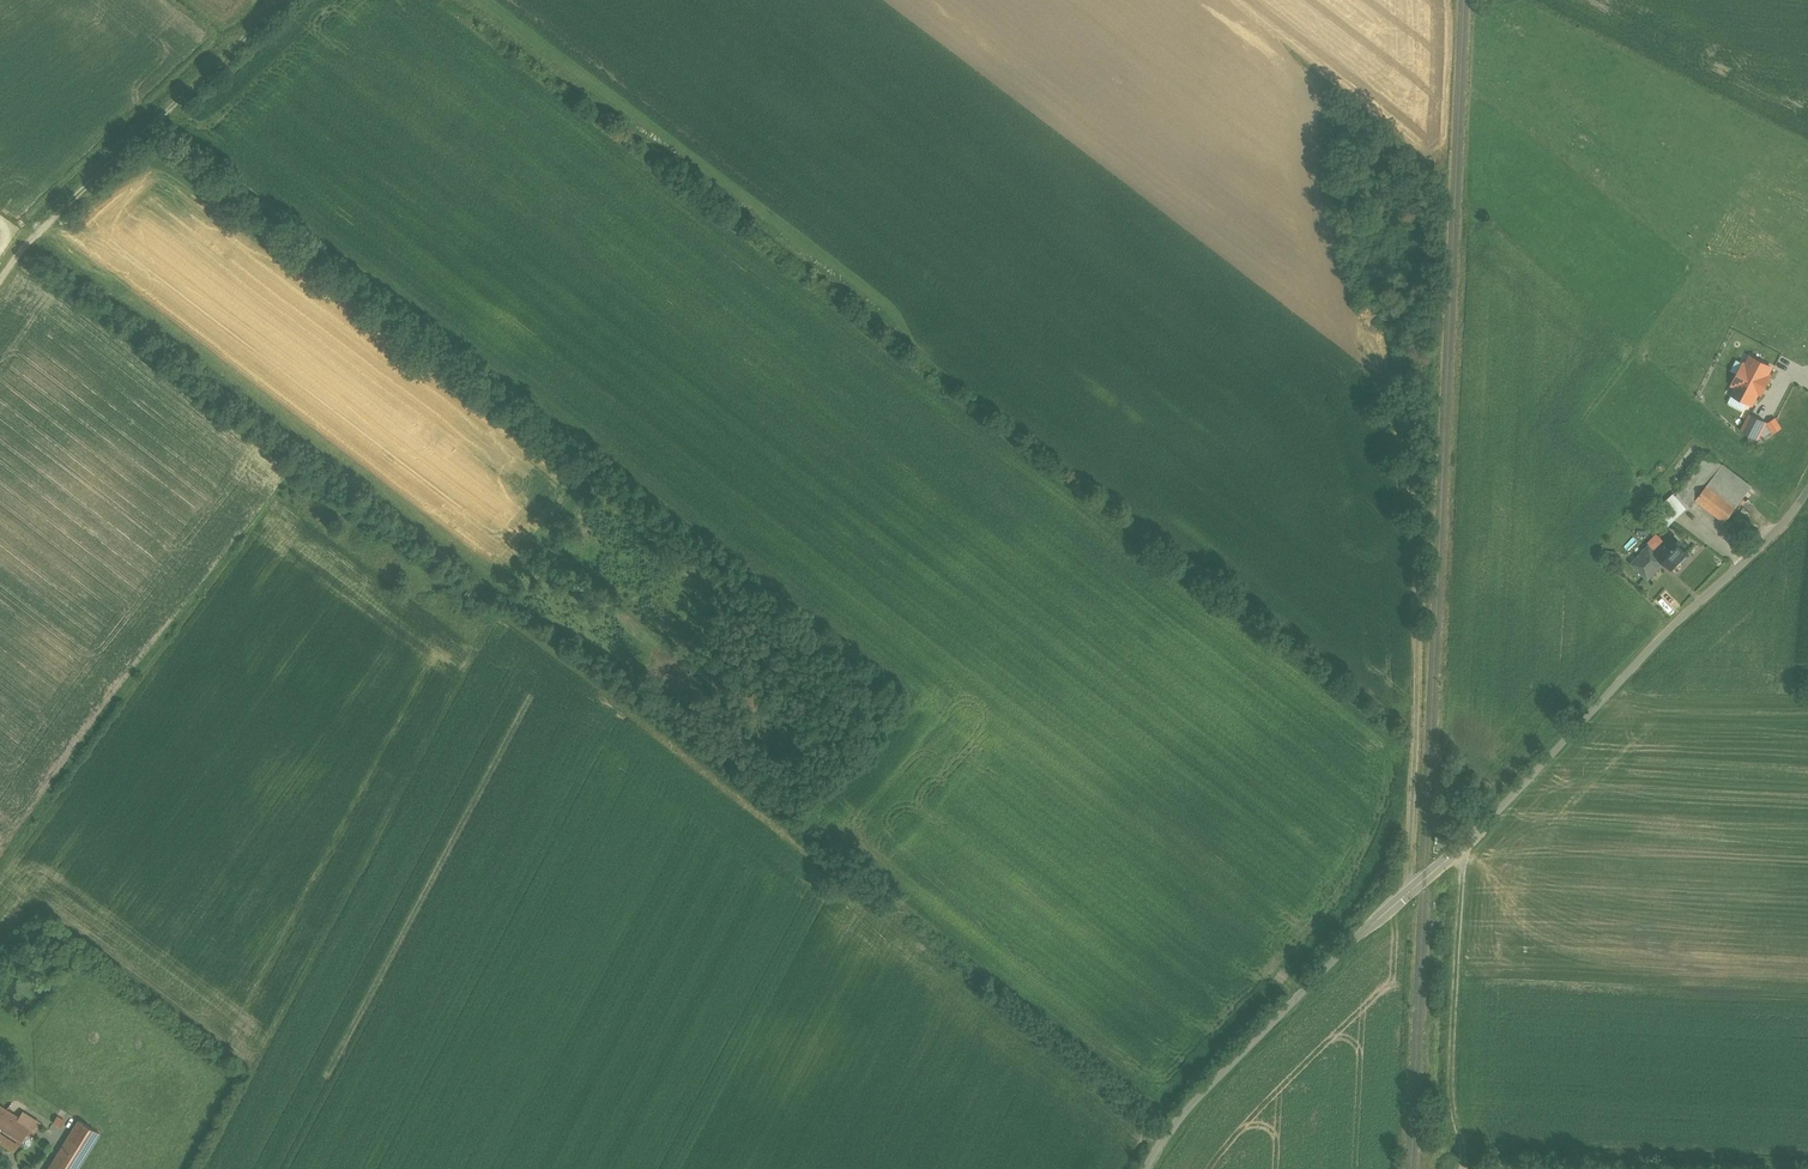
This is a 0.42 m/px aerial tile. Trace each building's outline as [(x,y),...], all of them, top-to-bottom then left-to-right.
[(1737,364),(1731,396),(1758,402),(1759,395),(1769,397),(1776,361),(1749,355),(1747,366),(1737,364)] [(1769,436),(1792,448),(1807,418),(1807,394),(1794,387),(1769,436)] [(1733,396),(1731,404),(1747,409),(1749,400),(1733,396)] [(1766,425),(1750,417),(1742,434),(1758,442),(1766,425)] [(1723,468),(1696,505),(1725,526),(1752,490),(1723,468)] [(1661,507),(1674,521),(1689,507),(1676,493),(1661,507)] [(1672,537),(1656,554),(1666,564),(1674,571),(1690,554),(1672,537)] [(1648,547),(1629,568),(1648,585),(1666,564),(1656,554),(1648,547)] [(16,1153),(34,1124),(0,1102),(0,1142),(16,1153)] [(55,1123),(62,1126),(65,1119),(58,1115),(55,1123)] [(82,1120),(51,1168),(86,1168),(107,1136),(82,1120)]
